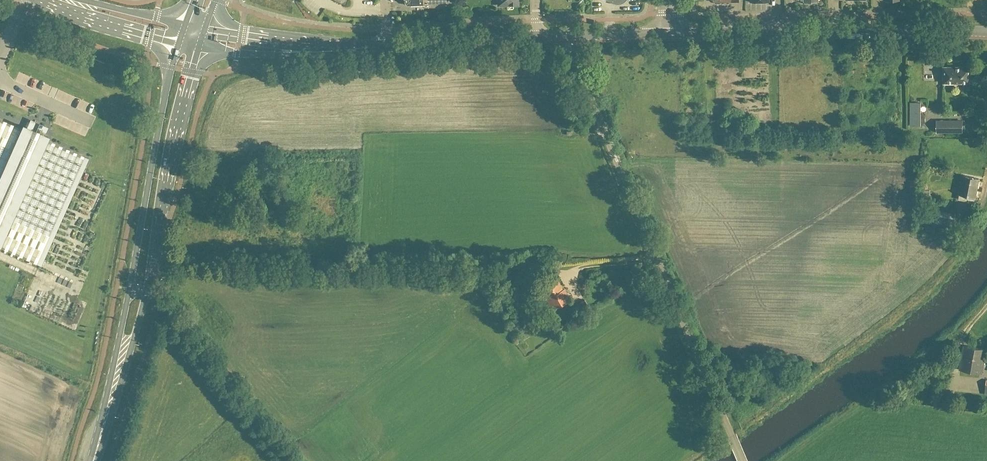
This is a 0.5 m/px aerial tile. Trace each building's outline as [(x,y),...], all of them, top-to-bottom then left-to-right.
[(404,2),(407,6),(424,5),(424,8),(453,8),(453,0),(404,0),(404,2)] [(970,68),(943,68),(943,84),(970,84),(970,68)] [(910,103),(909,126),(920,126),(920,124),(925,124),(925,115),(920,115),(920,103),(910,103)] [(41,263),(86,160),(46,142),(48,138),(36,132),(23,127),(21,131),(0,122),(0,245),(41,263)] [(962,122),(936,122),(936,134),(963,133),(962,122)] [(974,203),(978,180),(963,177),(959,195),(968,197),(967,202),(974,203)] [(953,228),(956,214),(937,211),(935,224),(953,228)] [(552,311),(570,301),(564,289),(563,290),(556,277),(539,286),(552,311)] [(517,345),(534,335),(528,325),(511,335),(517,345)] [(982,374),(986,351),(964,347),(959,370),(982,374)] [(9,359),(0,379),(7,382),(16,362),(9,359)] [(32,370),(25,366),(16,386),(23,390),(32,370)] [(48,377),(41,374),(32,394),(39,397),(48,377)] [(64,384),(57,381),(48,401),(55,404),(64,384)] [(17,403),(10,400),(1,420),(8,423),(17,403)] [(33,411),(26,407),(17,427),(24,431),(33,411)] [(49,418),(42,415),(33,435),(40,438),(49,418)]
